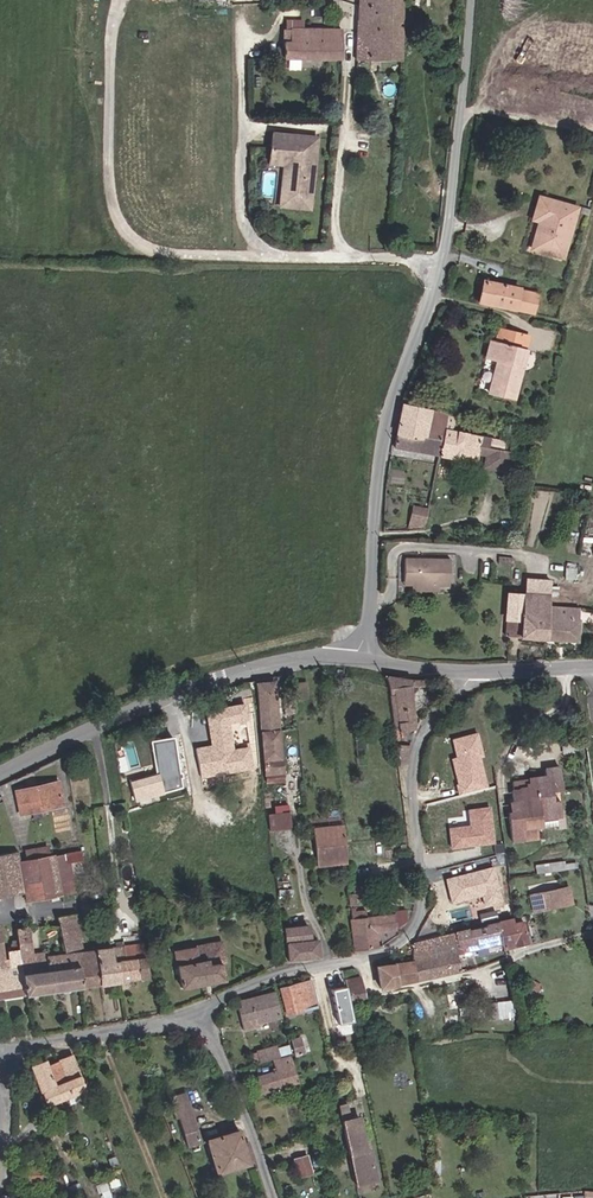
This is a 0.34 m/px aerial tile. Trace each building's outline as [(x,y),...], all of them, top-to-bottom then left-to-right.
[(404,0),(364,0),(361,61),(405,61),(404,0)] [(317,46),(317,33),(293,33),(293,47),(286,47),(286,61),(343,62),(344,46),(317,46)] [(344,34),(317,33),(317,46),(344,46),(344,34)] [(318,151),(319,137),(275,133),(272,163),(287,164),(288,149),(318,151)] [(313,208),(318,151),(288,149),(287,164),(283,205),(313,208)] [(538,197),(532,220),(543,222),(535,251),(564,259),(578,209),(538,197)] [(516,306),(520,289),(486,281),(482,301),(519,310),(519,307),(516,306)] [(519,307),(519,310),(518,313),(531,316),(536,293),(520,289),(516,306),(519,307)] [(496,341),(527,349),(530,335),(500,328),(496,341)] [(527,349),(496,341),(491,339),(486,356),(497,359),(489,390),(514,397),(527,349)] [(400,447),(444,456),(450,412),(406,403),(404,409),(400,447)] [(508,452),(510,443),(456,431),(459,414),(450,412),(444,456),(480,464),(482,454),(491,456),(488,469),(510,473),(515,454),(508,452)] [(540,448),(542,440),(533,438),(531,446),(540,448)] [(414,518),(429,521),(431,510),(416,507),(414,518)] [(417,587),(441,587),(452,587),(453,562),(407,562),(407,587),(417,587)] [(527,581),(527,594),(549,596),(550,582),(527,581)] [(547,639),(549,608),(549,596),(527,594),(525,622),(508,620),(507,636),(547,639)] [(525,622),(527,594),(511,594),(508,620),(525,622)] [(578,608),(549,608),(547,639),(578,641),(579,639),(580,609),(578,608)] [(406,679),(384,676),(388,694),(391,693),(398,732),(414,730),(407,686),(416,686),(417,680),(406,679)] [(261,733),(277,732),(271,683),(256,684),(261,733)] [(295,684),(296,702),(306,701),(305,684),(295,684)] [(391,693),(388,694),(387,694),(393,732),(398,732),(391,693)] [(252,768),(248,748),(232,751),(227,723),(246,719),(243,705),(223,708),(223,711),(206,714),(211,741),(213,741),(214,746),(196,749),(201,778),(252,768)] [(277,732),(261,733),(265,775),(281,774),(277,732)] [(487,786),(479,755),(483,754),(477,732),(453,738),(457,756),(452,757),(459,782),(457,783),(459,793),(487,786)] [(180,789),(173,738),(151,741),(152,752),(155,751),(158,775),(129,783),(134,801),(180,789)] [(399,764),(404,765),(408,748),(396,747),(399,764)] [(564,817),(562,802),(554,803),(552,792),(556,792),(556,785),(565,784),(563,770),(548,771),(549,779),(539,780),(538,779),(529,780),(530,786),(527,786),(527,790),(521,790),(524,811),(509,813),(513,842),(525,841),(525,836),(539,834),(539,827),(544,826),(544,819),(559,818),(564,817)] [(281,774),(265,775),(266,783),(283,781),(282,774),(281,774)] [(530,786),(529,780),(520,781),(521,790),(527,790),(527,786),(530,786)] [(56,783),(15,793),(19,814),(60,805),(56,783)] [(494,841),(489,806),(468,809),(471,824),(449,827),(452,847),(494,841)] [(289,813),(267,816),(269,832),(291,829),(289,813)] [(559,818),(544,819),(544,826),(544,829),(560,828),(559,818)] [(322,831),(321,827),(312,828),(316,865),(346,863),(345,854),(343,830),(322,831)] [(18,862),(24,891),(26,901),(61,895),(60,890),(58,890),(57,885),(53,856),(48,857),(47,847),(34,849),(35,859),(18,862)] [(18,862),(16,851),(0,854),(0,896),(24,891),(18,862)] [(60,890),(74,887),(70,862),(80,860),(79,851),(53,856),(57,885),(58,890),(60,890)] [(501,899),(493,865),(446,878),(452,901),(482,893),(485,903),(501,899)] [(291,888),(277,890),(280,912),(295,910),(293,894),(292,894),(291,888)] [(568,889),(552,891),(555,908),(570,905),(568,889)] [(555,908),(552,891),(539,892),(541,910),(555,908)] [(351,921),(354,952),(375,948),(375,933),(397,931),(406,923),(405,911),(394,912),(394,916),(365,919),(351,921)] [(61,947),(79,944),(75,916),(65,917),(56,919),(61,947)] [(501,925),(502,930),(504,942),(504,946),(527,941),(523,920),(501,925)] [(485,926),(466,931),(468,937),(502,930),(501,925),(500,925),(499,924),(498,921),(485,924),(485,926)] [(283,930),(287,963),(295,962),(295,960),(319,957),(317,941),(309,941),(307,927),(283,930)] [(15,930),(16,942),(21,979),(24,996),(26,996),(80,988),(75,954),(61,955),(61,954),(45,956),(43,953),(28,955),(24,929),(15,930)] [(443,954),(456,952),(504,942),(502,930),(468,937),(466,931),(439,938),(443,954)] [(107,932),(109,944),(120,943),(119,931),(107,932)] [(460,970),(456,952),(443,954),(439,938),(412,944),(412,959),(412,962),(428,958),(432,977),(460,970)] [(21,979),(16,942),(9,942),(11,951),(6,952),(7,958),(3,959),(0,959),(0,982),(21,979)] [(75,954),(80,988),(98,985),(93,951),(80,953),(79,944),(61,947),(61,954),(61,955),(75,954)] [(222,944),(196,948),(196,949),(175,953),(180,989),(223,980),(221,966),(225,965),(222,944)] [(142,945),(121,948),(122,961),(117,962),(119,982),(147,977),(142,945)] [(93,951),(98,985),(119,982),(117,962),(122,961),(121,948),(93,951)] [(379,988),(432,977),(428,958),(412,962),(376,966),(379,988)] [(350,1002),(364,999),(359,977),(346,979),(350,1002)] [(24,996),(21,979),(0,982),(0,1000),(24,996)] [(285,1013),(316,1007),(309,982),(279,989),(285,1013)] [(349,1006),(344,985),(330,988),(337,1022),(349,1019),(346,1007),(349,1006)] [(262,996),(251,999),(252,1002),(274,997),(273,990),(261,993),(262,996)] [(279,1013),(274,997),(252,1002),(251,999),(239,1002),(240,1008),(237,1010),(242,1032),(256,1029),(254,1020),(279,1013)] [(490,1000),(491,1017),(514,1017),(513,999),(490,1000)] [(295,1056),(303,1054),(299,1039),(291,1041),(295,1056)] [(253,1052),(256,1064),(277,1059),(274,1047),(253,1052)] [(255,1077),(260,1094),(297,1083),(289,1057),(272,1061),(275,1071),(255,1077)] [(44,1105),(83,1090),(71,1059),(69,1059),(47,1068),(44,1062),(30,1067),(44,1105)] [(185,1103),(170,1108),(173,1119),(177,1118),(189,1114),(185,1103)] [(365,1150),(357,1117),(349,1119),(346,1104),(338,1105),(342,1125),(348,1154),(355,1184),(376,1179),(369,1149),(365,1150)] [(198,1144),(189,1114),(177,1118),(187,1148),(198,1144)] [(241,1145),(237,1132),(207,1141),(217,1174),(253,1163),(246,1144),(241,1145)] [(291,1161),(292,1163),(297,1179),(309,1176),(304,1158),(291,1161)]
